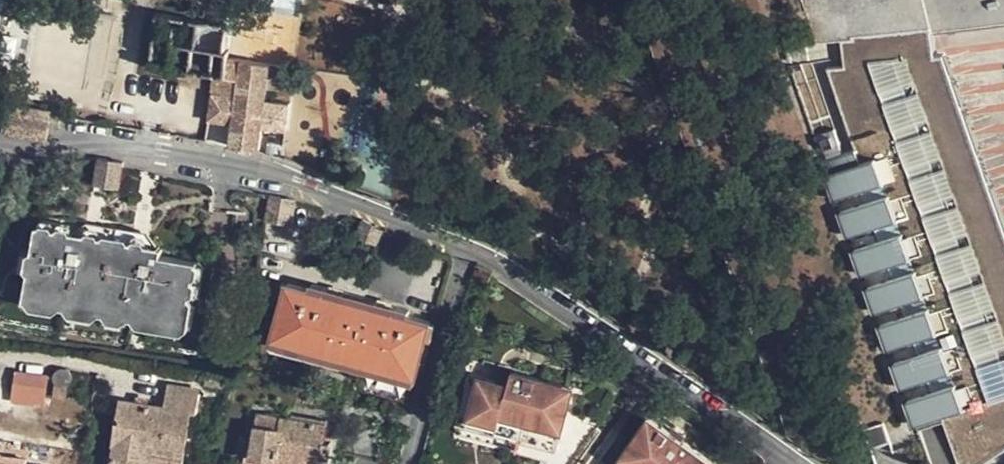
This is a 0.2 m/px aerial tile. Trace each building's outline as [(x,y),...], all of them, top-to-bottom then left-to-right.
[(11,0),(0,0),(0,22),(8,23),(11,0)] [(820,41),(854,36),(943,24),(1003,16),(1003,0),(807,0),(820,41)] [(943,24),(854,36),(854,61),(831,70),(856,151),(845,154),(838,130),(813,140),(897,437),(924,429),(939,463),(972,463),(1003,443),(1003,237),(943,24)] [(263,129),(287,132),(290,106),(268,103),(270,90),(292,93),(294,71),(223,59),(220,76),(213,76),(208,122),(231,125),(229,145),(259,149),(263,129)] [(307,166),(330,176),(337,159),(314,149),(307,166)] [(96,157),(95,159),(92,184),(118,187),(120,188),(123,164),(122,162),(96,157)] [(273,194),(271,194),(267,221),(292,225),(297,198),(273,194)] [(363,217),(356,236),(378,245),(385,226),(363,217)] [(79,249),(82,237),(34,228),(22,294),(51,300),(57,307),(66,302),(125,312),(130,321),(139,315),(171,320),(176,297),(186,299),(192,264),(159,258),(160,250),(145,248),(142,259),(129,256),(132,245),(95,240),(93,252),(79,249)] [(95,240),(82,237),(79,249),(93,252),(95,240)] [(145,248),(132,245),(129,256),(142,259),(145,248)] [(311,284),(309,289),(287,284),(275,330),(289,333),(287,342),(400,371),(402,363),(417,367),(429,322),(408,315),(409,310),(379,302),(378,297),(342,288),(342,291),(311,284)] [(53,378),(55,383),(59,386),(65,387),(68,385),(69,383),(72,377),(69,371),(65,368),(59,368),(54,372),(53,378)] [(12,390),(46,395),(48,375),(15,371),(12,390)] [(509,386),(468,375),(456,419),(536,441),(537,436),(559,442),(574,391),(513,373),(509,386)] [(184,454),(191,411),(197,411),(199,392),(168,388),(165,406),(120,399),(110,463),(147,463),(149,450),(184,454)] [(44,405),(46,395),(12,390),(11,401),(44,405)] [(281,418),(279,428),(255,425),(248,457),(294,463),(327,463),(331,443),(375,449),(378,433),(281,418)] [(615,463),(712,463),(656,429),(651,437),(638,429),(615,463)] [(184,454),(149,450),(147,463),(182,463),(184,454)]
